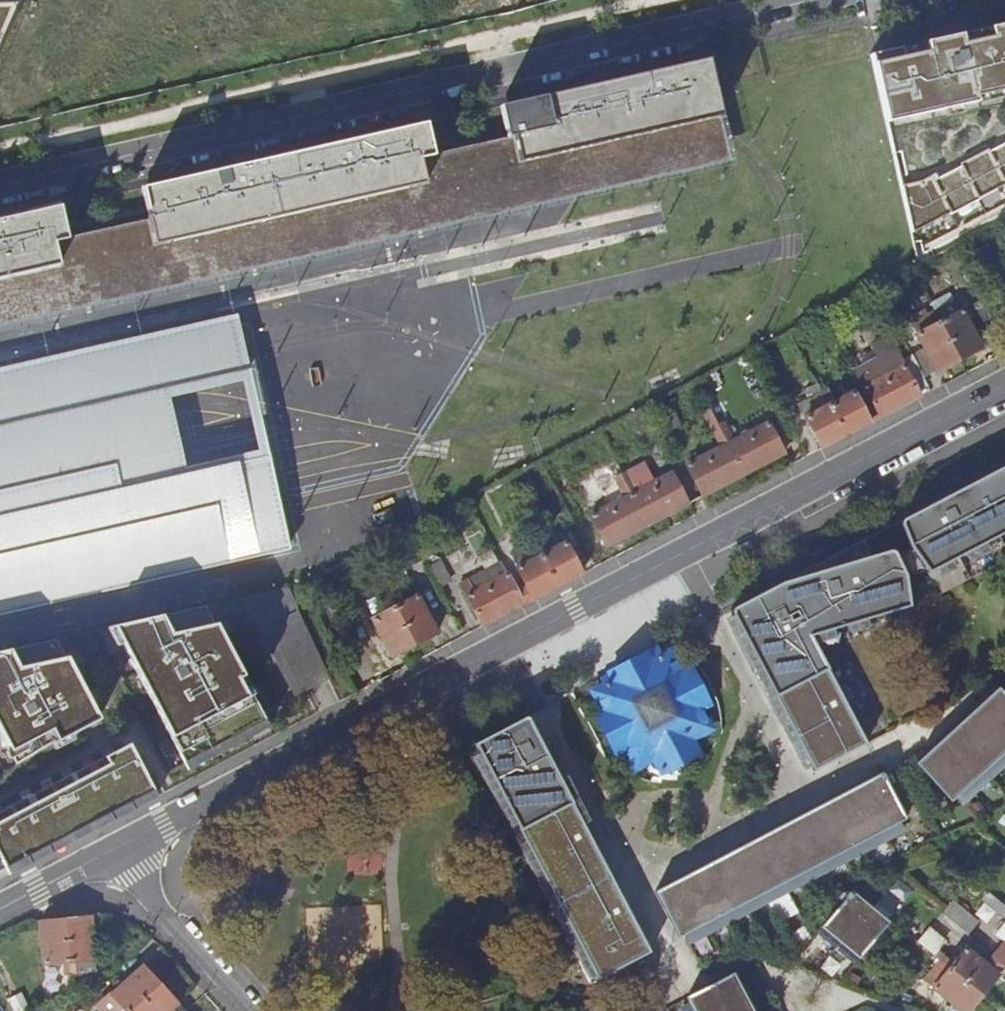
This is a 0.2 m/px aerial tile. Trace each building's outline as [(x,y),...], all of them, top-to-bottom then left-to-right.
[(0,2),(0,45),(19,2),(0,2)] [(871,59),(886,127),(977,107),(975,101),(1001,95),(1002,101),(1004,100),(1004,28),(871,59)] [(536,107),(512,113),(518,141),(715,97),(708,64),(535,102),(536,107)] [(886,127),(901,190),(920,186),(931,180),(939,176),(942,181),(960,171),(959,169),(987,154),(988,156),(1004,148),(1004,100),(1002,101),(1001,95),(975,101),(977,107),(886,127)] [(730,161),(715,97),(518,141),(436,160),(171,220),(70,243),(0,259),(0,325),(414,228),(580,193),(730,161)] [(268,164),(164,189),(171,220),(436,160),(432,146),(425,147),(421,128),(314,153),(316,160),(270,171),(268,164)] [(988,156),(1004,189),(1004,190),(1004,148),(988,156)] [(978,203),(1004,189),(988,156),(987,154),(959,169),(960,171),(978,203)] [(979,204),(978,203),(960,171),(942,181),(939,176),(931,180),(949,218),(950,219),(979,204)] [(911,237),(949,218),(931,180),(920,186),(901,190),(911,237)] [(70,243),(64,212),(0,226),(0,259),(70,243)] [(988,255),(976,263),(991,287),(1004,279),(988,255)] [(968,296),(956,302),(951,293),(930,304),(936,316),(942,313),(948,325),(964,316),(975,310),(968,296)] [(935,331),(929,320),(936,316),(930,304),(918,311),(922,319),(911,325),(919,339),(935,331)] [(982,351),(964,316),(948,325),(942,313),(936,316),(961,363),(982,351)] [(925,382),(961,363),(936,316),(929,320),(935,331),(919,339),(926,352),(912,359),(916,367),(925,382)] [(290,553),(269,459),(181,480),(163,394),(250,374),(238,326),(0,380),(0,395),(16,392),(21,414),(0,419),(0,617),(290,553)] [(878,362),(856,374),(859,380),(874,408),(882,422),(921,400),(918,395),(906,373),(916,367),(912,359),(904,363),(892,341),(872,351),(878,362)] [(918,395),(928,389),(925,382),(916,367),(906,373),(918,395)] [(250,374),(163,394),(181,480),(269,459),(250,374)] [(824,396),(819,387),(804,395),(808,403),(798,408),(823,453),(848,440),(824,396)] [(21,414),(16,392),(0,395),(0,419),(21,414)] [(869,428),(862,415),(853,398),(837,407),(830,393),(824,396),(848,440),(869,428)] [(736,422),(725,401),(710,409),(711,412),(720,430),(727,426),(736,422)] [(654,415),(665,438),(679,432),(668,408),(654,415)] [(882,422),(874,408),(862,415),(869,428),(870,428),(882,422)] [(745,478),(720,430),(711,412),(705,415),(724,452),(689,469),(704,499),(745,478)] [(785,458),(769,427),(736,444),(727,426),(720,430),(745,478),(785,458)] [(626,501),(607,466),(574,482),(608,549),(649,529),(623,479),(617,482),(627,501),(626,501)] [(648,467),(623,479),(649,529),(689,508),(674,477),(657,485),(648,467)] [(906,521),(904,523),(903,525),(902,527),(902,529),(910,552),(927,577),(1004,536),(1004,470),(906,521)] [(558,534),(542,543),(549,556),(565,547),(558,534)] [(583,578),(566,547),(565,547),(549,556),(542,543),(535,546),(559,591),(583,578)] [(872,559),(866,543),(732,614),(817,773),(868,746),(811,639),(909,609),(906,579),(896,558),(895,556),(893,555),(891,554),(889,555),(872,559)] [(559,591),(535,546),(512,558),(529,591),(536,604),(559,591)] [(502,566),(461,588),(484,631),(525,609),(519,597),(502,566)] [(437,636),(402,573),(380,584),(384,592),(415,647),(415,648),(437,636)] [(529,591),(519,597),(525,609),(536,604),(529,591)] [(415,647),(384,592),(365,602),(394,659),(415,648),(415,647)] [(247,603),(295,703),(337,682),(294,593),(247,603)] [(115,631),(186,766),(267,723),(208,610),(115,631)] [(99,723),(57,643),(0,657),(0,734),(17,766),(99,723)] [(663,661),(659,653),(603,682),(608,691),(595,697),(605,716),(597,720),(616,757),(625,752),(635,772),(645,766),(653,781),(710,751),(702,737),(713,732),(702,713),(709,709),(689,672),(681,676),(672,657),(663,661)] [(999,690),(918,766),(953,803),(957,799),(1004,755),(1004,696),(999,690)] [(652,955),(529,720),(476,748),(599,982),(652,955)] [(267,723),(186,766),(188,773),(271,730),(267,723)] [(130,747),(0,816),(0,874),(6,871),(155,792),(130,747)] [(957,799),(962,804),(1004,765),(1004,755),(957,799)] [(907,821),(884,776),(657,894),(680,939),(686,936),(903,824),(907,821)] [(155,792),(6,871),(10,879),(159,800),(155,792)] [(903,824),(686,936),(689,943),(906,830),(903,824)] [(890,924),(852,894),(822,930),(860,961),(890,924)] [(987,896),(983,901),(1004,920),(1004,911),(992,899),(990,898),(987,896)] [(947,900),(937,912),(961,932),(971,920),(947,900)] [(95,963),(91,922),(66,924),(39,926),(44,969),(63,968),(64,977),(78,976),(77,964),(95,963)] [(929,932),(918,947),(933,959),(938,963),(981,997),(997,978),(985,968),(965,951),(953,966),(937,953),(944,945),(929,932)] [(993,958),(1004,968),(1004,944),(993,958)] [(993,958),(985,968),(997,978),(1004,969),(1004,968),(993,958)] [(938,963),(923,983),(957,1010),(969,1010),(981,997),(938,963)] [(105,980),(93,967),(75,981),(83,992),(105,980)] [(162,988),(145,969),(115,996),(115,999),(126,1010),(135,1010),(162,988)] [(686,1000),(692,1010),(751,1010),(732,976),(686,1000)] [(162,988),(135,1010),(173,1010),(178,1006),(162,988)] [(45,994),(20,1006),(14,992),(6,997),(13,1010),(47,1010),(55,1007),(45,994)] [(115,999),(106,1007),(109,1010),(126,1010),(115,999)]
